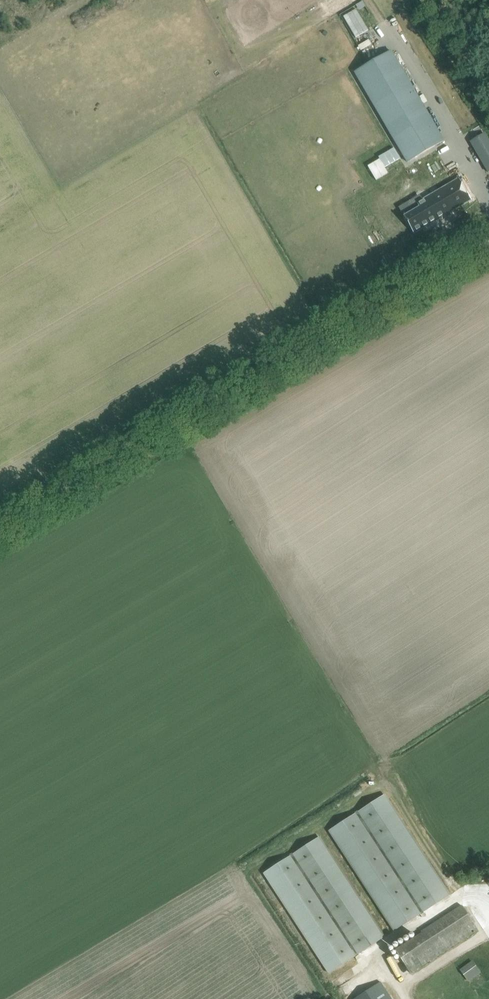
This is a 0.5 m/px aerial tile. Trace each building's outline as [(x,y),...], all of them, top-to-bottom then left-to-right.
[(351,11),(342,15),(353,38),(367,31),(362,18),(356,21),(351,11)] [(419,99),(391,52),(356,73),(383,120),(407,162),(444,141),(419,99)] [(469,141),(488,173),(488,172),(488,140),(485,133),(469,141)] [(387,173),(384,167),(399,159),(394,148),(364,163),(373,181),(387,173)] [(474,198),(461,176),(432,194),(436,202),(434,203),(442,216),(474,198)] [(432,194),(416,203),(418,207),(406,214),(416,231),(442,216),(434,203),(436,202),(432,194)] [(329,830),(394,931),(450,895),(384,794),(329,830)] [(384,937),(319,837),(264,873),(329,973),(384,937)] [(394,947),(411,972),(478,929),(462,904),(394,947)] [(472,960),(458,968),(466,981),(479,973),(472,960)] [(349,998),(392,998),(376,974),(346,994),(349,998)]
